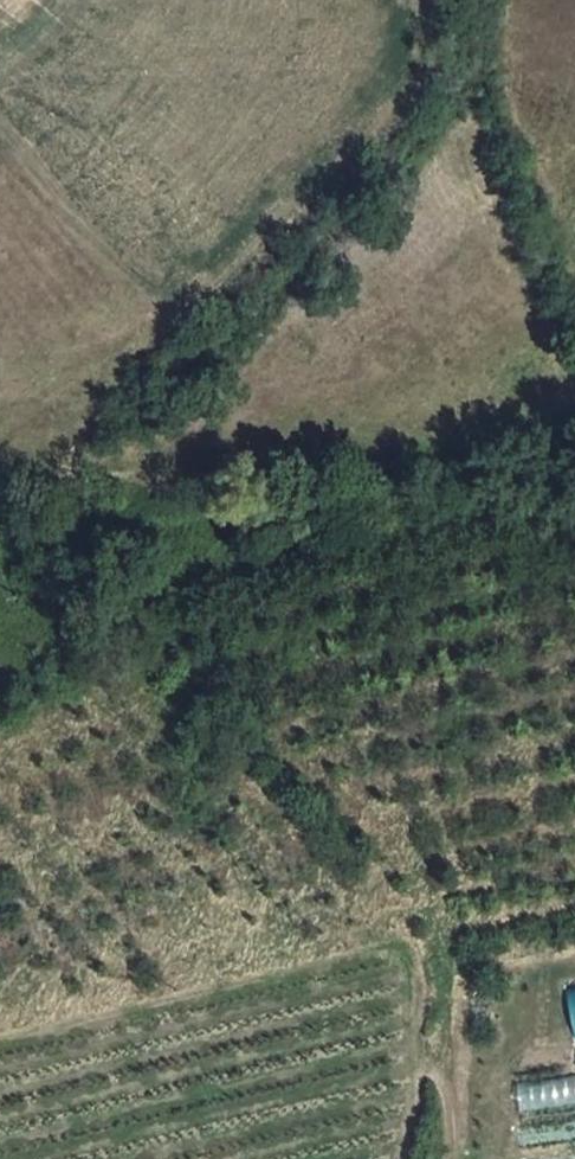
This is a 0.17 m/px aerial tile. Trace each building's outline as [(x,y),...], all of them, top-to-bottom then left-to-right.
[(574,1102),(574,1078),(529,1081),(531,1105),(574,1102)]
